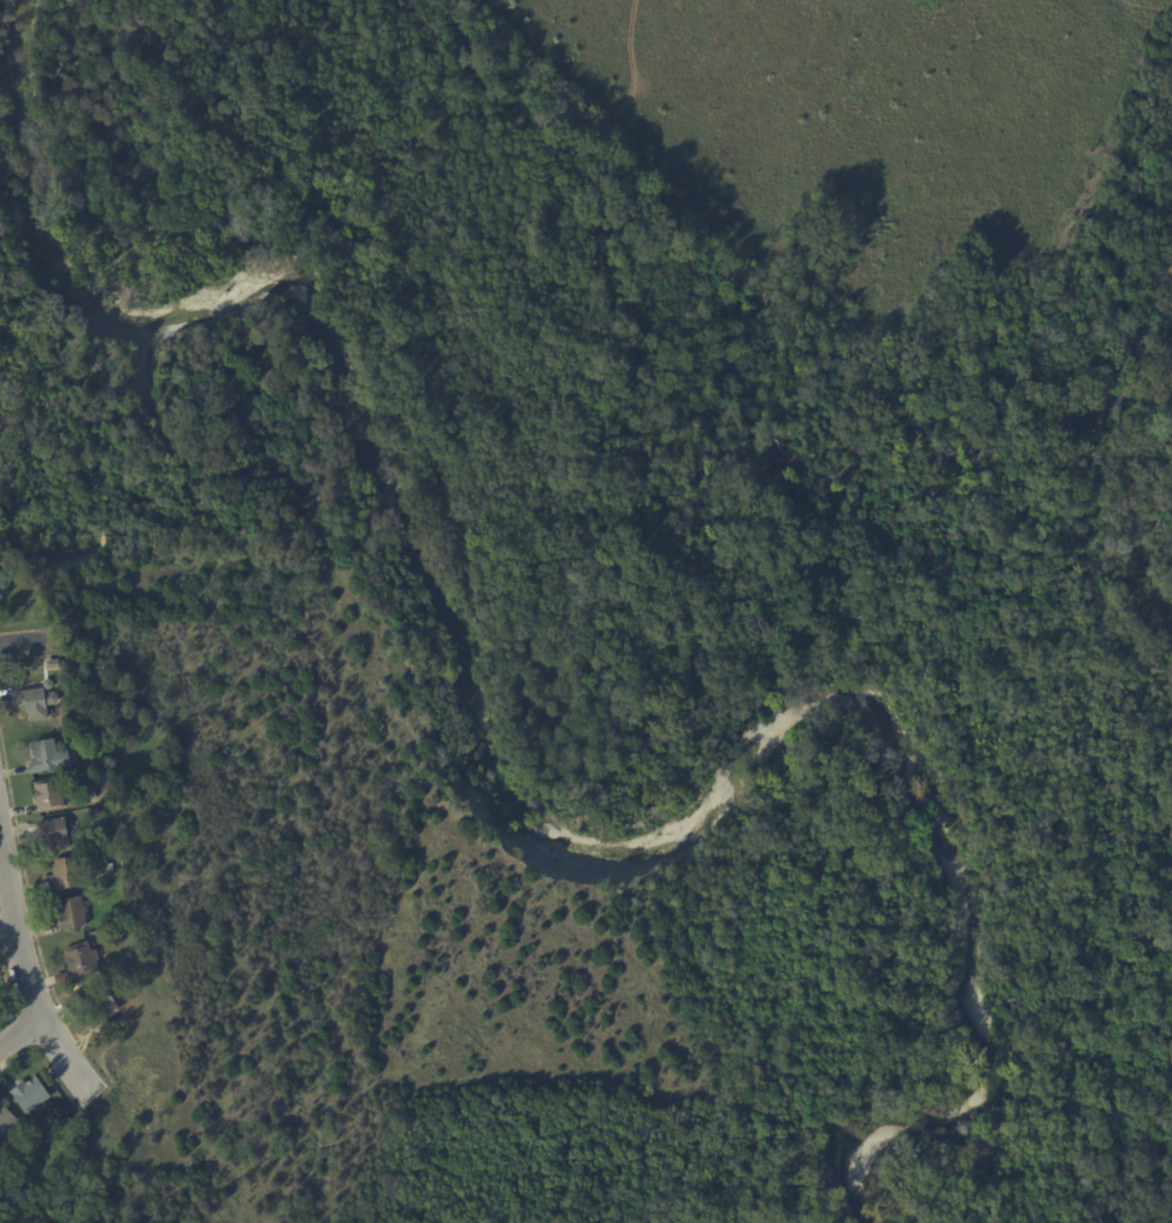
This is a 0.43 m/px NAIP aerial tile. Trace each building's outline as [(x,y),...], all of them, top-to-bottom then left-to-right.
[(46,662),(55,660),(57,668),(47,669),(46,662)] [(18,699),(17,693),(40,688),(46,721),(30,724),(28,708),(19,711),(18,699)] [(64,751),(65,751),(67,766),(39,772),(39,774),(28,776),(25,765),(29,764),(28,759),(30,759),(29,751),(33,751),(30,742),(52,739),(54,753),(64,751)] [(71,740),(81,739),(82,746),(72,747),(71,740)] [(57,786),(59,798),(60,798),(63,809),(37,815),(36,812),(34,812),(31,795),(34,795),(31,783),(37,782),(39,784),(55,781),(57,786)] [(88,793),(96,792),(98,795),(95,796),(95,799),(89,800),(88,793)] [(65,822),(70,849),(42,854),(36,822),(64,818),(65,822)] [(98,857),(95,845),(108,842),(111,854),(98,857)] [(75,868),(77,887),(33,893),(31,887),(41,886),(41,878),(51,876),(51,869),(53,869),(52,860),(73,857),(75,868)] [(106,880),(104,865),(111,864),(112,871),(119,870),(120,877),(106,880)] [(58,930),(54,915),(57,913),(54,902),(79,896),(81,907),(84,907),(87,916),(83,916),(86,925),(58,931),(58,930)] [(94,952),(96,958),(93,959),(96,970),(70,980),(67,972),(66,974),(63,964),(66,964),(61,951),(86,942),(89,952),(94,949),(94,952)] [(130,958),(128,951),(136,948),(139,956),(130,958)] [(104,984),(118,1011),(101,1019),(94,1004),(90,1006),(83,993),(102,982),(104,984)] [(45,1104),(46,1105),(39,1110),(39,1109),(30,1116),(12,1092),(24,1083),(23,1082),(26,1080),(29,1083),(39,1076),(54,1096),(45,1104)] [(1,1142),(0,1141),(0,1108),(1,1109),(6,1105),(22,1121),(1,1142)]
